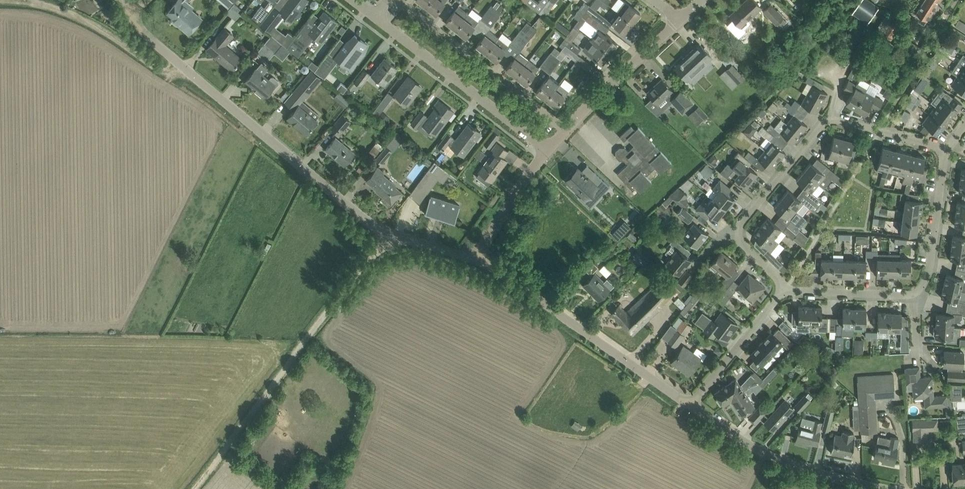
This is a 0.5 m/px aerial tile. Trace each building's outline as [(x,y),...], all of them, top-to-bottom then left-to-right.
[(166,14),(170,18),(168,20),(169,21),(171,19),(172,19),(173,18),(184,26),(182,28),(188,33),(202,18),(192,9),(194,7),(188,2),(190,0),(178,0),(166,14)] [(260,25),(269,33),(283,14),(285,15),(292,21),(308,0),(288,0),(280,11),(274,7),(269,12),(260,25)] [(426,6),(436,14),(446,0),(431,0),(426,6)] [(549,0),(540,0),(534,9),(539,13),(549,0)] [(539,13),(544,17),(556,0),(549,0),(539,13)] [(761,7),(754,0),(746,0),(730,15),(740,27),(761,7)] [(878,0),(861,0),(852,13),(861,20),(866,13),(868,14),(878,0)] [(915,13),(926,20),(939,0),(924,0),(915,13)] [(621,14),(632,23),(640,13),(624,1),(617,10),(622,14),(621,14)] [(574,26),(586,11),(590,6),(584,2),(573,16),(578,20),(574,26)] [(771,3),(763,11),(775,25),(777,23),(781,28),(787,21),(786,20),(790,17),(775,2),(772,5),(771,3)] [(226,13),(235,20),(242,11),(234,3),(226,13)] [(486,23),(496,9),(491,5),(480,19),(486,23)] [(260,25),(269,12),(261,6),(251,18),(260,25)] [(456,30),(468,14),(458,6),(446,22),(456,30)] [(586,11),(599,21),(603,17),(590,6),(586,11)] [(486,23),(490,26),(501,13),(496,9),(486,23)] [(616,10),(608,21),(614,25),(625,33),(632,23),(621,14),(616,10)] [(595,27),(599,21),(586,11),(574,26),(578,29),(586,19),(595,27)] [(313,14),(303,27),(309,32),(314,36),(321,42),(337,22),(324,12),(319,19),(313,14)] [(466,37),(478,22),(468,14),(456,30),(466,37)] [(890,40),(900,26),(891,20),(881,34),(890,40)] [(294,38),(287,48),(294,53),(298,57),(314,36),(309,32),(303,27),(294,38)] [(525,35),(516,46),(521,50),(536,30),(531,27),(525,35)] [(236,66),(237,64),(237,63),(241,59),(224,44),(232,34),(225,28),(207,49),(231,70),(235,65),(236,66)] [(521,28),(510,42),(516,46),(525,35),(526,33),(521,28)] [(487,53),(498,38),(488,30),(476,45),(487,53)] [(606,35),(605,36),(599,30),(592,39),(609,53),(617,43),(606,35)] [(288,33),(280,43),(282,44),(286,48),(287,48),(294,38),(288,33)] [(264,44),(275,53),(282,44),(280,43),(271,35),(264,44)] [(316,69),(315,71),(321,76),(325,78),(329,73),(339,60),(343,63),(345,60),(354,67),(351,71),(352,71),(364,55),(363,55),(363,56),(363,55),(360,54),(362,51),(367,45),(354,35),(348,43),(346,42),(346,41),(346,40),(345,41),(344,42),(340,39),(340,38),(341,38),(340,37),(328,53),(319,66),(316,69)] [(496,61),(508,45),(498,38),(487,53),(496,61)] [(565,38),(561,42),(565,45),(568,47),(576,54),(580,49),(565,38)] [(609,53),(592,39),(590,38),(583,49),(601,63),(609,53)] [(945,50),(949,44),(944,41),(941,47),(945,50)] [(687,80),(712,57),(699,43),(674,67),(687,80)] [(560,51),(558,53),(561,56),(568,47),(565,45),(560,51)] [(556,56),(560,51),(554,47),(539,66),(545,71),(556,56)] [(516,77),(529,61),(518,53),(506,69),(516,77)] [(556,56),(545,71),(550,74),(561,60),(556,56)] [(575,71),(580,64),(590,72),(594,67),(580,56),(571,68),(575,71)] [(384,85),(397,68),(384,58),(371,75),(384,85)] [(312,61),(308,65),(315,71),(316,69),(319,66),(312,61)] [(534,73),(538,68),(529,61),(516,77),(526,84),(534,73)] [(952,72),(957,76),(964,81),(964,68),(958,63),(952,72)] [(732,64),(724,71),(736,85),(744,77),(732,64)] [(259,65),(245,81),(251,86),(249,88),(251,89),(252,87),(264,97),(272,88),(273,89),(279,83),(278,81),(273,77),(271,77),(269,80),(262,74),(265,71),(259,65)] [(852,78),(859,67),(853,65),(846,76),(849,78),(852,78)] [(311,69),(305,77),(316,85),(322,78),(311,69)] [(354,83),(359,87),(369,74),(364,70),(354,83)] [(547,100),(559,83),(549,75),(536,92),(547,100)] [(808,76),(804,81),(810,84),(813,79),(808,76)] [(957,76),(951,85),(964,94),(964,81),(957,76)] [(407,104),(421,87),(408,77),(395,94),(407,104)] [(571,89),(574,84),(565,79),(562,84),(571,89)] [(676,94),(661,79),(647,93),(658,105),(668,95),(671,99),(670,100),(682,113),(693,104),(681,90),(676,94)] [(855,108),(865,91),(856,86),(856,85),(848,80),(843,90),(848,93),(851,89),(853,90),(845,103),(855,108)] [(341,82),(337,88),(343,93),(347,87),(341,82)] [(559,83),(547,100),(556,107),(569,91),(559,83)] [(812,86),(807,95),(822,103),(827,94),(821,90),(812,85),(812,86)] [(302,99),(308,91),(302,86),(296,94),(302,99)] [(865,91),(855,108),(865,114),(872,102),(874,103),(872,107),(877,110),(883,101),(875,96),(874,97),(865,91)] [(372,113),(376,117),(393,96),(388,92),(372,113)] [(942,97),(936,105),(950,116),(956,108),(958,110),(962,104),(947,93),(943,98),(942,97)] [(816,113),(822,103),(807,95),(801,105),(816,113)] [(344,97),(339,103),(345,108),(350,102),(344,97)] [(421,112),(412,124),(417,127),(420,123),(431,131),(436,134),(453,112),(441,102),(438,100),(433,106),(436,108),(428,118),(421,112)] [(795,100),(791,105),(796,108),(799,103),(795,100)] [(792,114),(796,109),(785,101),(787,102),(784,106),(788,109),(787,110),(792,114)] [(772,102),(767,108),(773,112),(778,106),(772,102)] [(317,120),(299,105),(299,104),(288,117),(306,133),(317,120)] [(943,125),(950,116),(936,105),(929,114),(943,125)] [(699,107),(692,112),(701,122),(708,116),(699,107)] [(763,108),(757,113),(761,117),(766,112),(763,108)] [(899,118),(905,122),(910,113),(904,110),(899,118)] [(389,117),(383,112),(379,117),(386,122),(389,117)] [(330,127),(340,135),(351,122),(341,114),(330,127)] [(936,134),(943,125),(929,114),(922,123),(936,134)] [(787,123),(800,135),(807,126),(794,115),(787,123)] [(448,133),(438,146),(443,150),(448,144),(455,149),(464,156),(481,133),(475,128),(475,127),(473,126),(472,126),(468,123),(456,140),(453,137),(448,133)] [(787,123),(780,132),(790,140),(793,143),(800,135),(787,123)] [(624,147),(654,178),(672,161),(638,127),(635,130),(631,126),(620,137),(624,141),(627,138),(634,145),(628,150),(625,147),(624,147)] [(774,136),(766,129),(763,126),(759,131),(766,137),(759,145),(764,150),(778,162),(785,153),(770,140),(774,136)] [(489,148),(494,141),(498,136),(493,132),(484,144),(489,148)] [(397,147),(404,139),(398,134),(391,142),(397,147)] [(852,160),(854,154),(855,150),(851,149),(854,139),(846,137),(844,145),(840,144),(842,136),(834,134),(831,144),(827,143),(824,154),(828,156),(828,158),(847,163),(848,161),(852,162),(852,160)] [(336,137),(326,149),(344,165),(354,153),(336,137)] [(479,172),(476,177),(487,185),(490,181),(491,181),(507,160),(503,158),(508,151),(497,144),(492,151),(493,152),(478,172),(479,172)] [(379,150),(374,145),(368,152),(374,156),(379,150)] [(381,164),(392,151),(387,146),(376,159),(381,164)] [(908,194),(911,184),(913,176),(919,177),(918,180),(923,181),(927,164),(923,163),(925,157),(916,155),(914,163),(913,165),(910,164),(910,162),(912,154),(895,150),(893,158),(892,159),(889,159),(889,157),(891,149),(882,146),(881,152),(877,151),(873,165),(877,166),(876,169),(883,171),(880,181),(878,180),(877,185),(883,187),(885,177),(890,179),(891,173),(904,177),(902,182),(907,183),(904,193),(908,194)] [(615,151),(615,156),(619,161),(624,161),(627,164),(617,174),(631,189),(635,186),(640,192),(654,178),(624,147),(619,147),(615,151)] [(771,170),(778,162),(764,150),(757,159),(771,170)] [(752,162),(747,158),(738,151),(734,156),(737,158),(730,165),(734,168),(730,174),(739,181),(747,188),(757,174),(750,168),(748,167),(752,162)] [(747,158),(752,162),(755,158),(750,154),(747,158)] [(713,155),(707,162),(715,168),(718,165),(715,163),(718,160),(713,155)] [(418,160),(408,177),(415,181),(425,164),(418,160)] [(826,166),(821,172),(810,163),(803,171),(819,184),(824,188),(831,179),(839,185),(844,180),(826,166)] [(699,171),(707,178),(714,171),(706,164),(699,171)] [(392,199),(394,201),(401,193),(394,187),(396,185),(382,174),(384,171),(378,166),(367,180),(374,186),(375,186),(379,189),(376,192),(385,199),(386,197),(391,201),(392,199)] [(569,178),(567,180),(569,182),(569,183),(572,185),(571,187),(576,192),(576,193),(578,191),(585,197),(592,190),(593,189),(600,196),(610,186),(595,172),(589,178),(578,168),(577,170),(576,169),(575,170),(576,171),(574,173),(572,174),(572,175),(571,176),(570,176),(570,177),(569,178),(568,178),(569,178)] [(817,196),(824,188),(819,184),(803,171),(796,180),(813,194),(809,199),(818,207),(823,201),(817,196)] [(424,191),(434,177),(428,173),(418,187),(424,191)] [(685,190),(691,182),(685,178),(680,186),(685,190)] [(711,188),(706,193),(708,195),(725,209),(730,203),(732,204),(735,200),(727,194),(731,189),(720,180),(712,189),(711,188)] [(674,199),(682,206),(688,200),(686,198),(688,195),(680,189),(672,198),(674,199)] [(805,204),(803,203),(803,202),(796,196),(788,190),(781,198),(802,215),(808,207),(814,212),(818,207),(809,199),(805,204)] [(625,214),(617,222),(625,231),(643,214),(625,195),(616,204),(625,214)] [(703,200),(696,209),(707,218),(711,214),(719,220),(722,217),(720,215),(725,209),(708,195),(703,200)] [(455,221),(459,205),(430,196),(424,213),(436,217),(437,215),(455,221)] [(669,196),(661,203),(667,208),(674,199),(672,198),(669,196)] [(801,216),(802,215),(781,198),(774,207),(791,221),(787,226),(796,233),(800,229),(795,225),(802,216),(801,216)] [(905,199),(904,211),(921,213),(922,201),(905,199)] [(961,203),(957,202),(956,214),(964,215),(964,203),(961,203)] [(481,215),(485,210),(478,205),(475,210),(481,215)] [(598,206),(593,210),(607,225),(611,220),(598,206)] [(694,215),(682,206),(677,213),(688,222),(694,215)] [(921,213),(904,211),(902,222),(918,224),(919,213),(921,213)] [(956,214),(954,225),(964,227),(964,215),(956,214)] [(785,234),(780,230),(781,229),(768,218),(760,227),(778,242),(785,234)] [(885,220),(873,218),(872,224),(878,224),(878,225),(885,226),(885,220)] [(916,235),(918,224),(902,222),(901,233),(916,235)] [(683,236),(689,241),(697,248),(707,234),(700,228),(694,223),(683,236)] [(795,233),(796,233),(787,226),(783,231),(793,239),(801,246),(806,241),(795,233)] [(760,227),(760,228),(758,227),(754,231),(756,232),(753,236),(768,248),(763,254),(778,269),(783,264),(770,252),(778,243),(777,243),(778,242),(760,227)] [(618,229),(612,236),(618,242),(625,235),(618,229)] [(630,232),(626,236),(635,243),(638,239),(630,232)] [(953,236),(951,247),(964,249),(964,237),(953,236)] [(626,238),(623,241),(629,248),(632,244),(626,238)] [(683,253),(678,249),(682,244),(673,238),(669,243),(671,245),(664,253),(668,257),(664,262),(679,274),(691,259),(683,253)] [(951,247),(950,259),(964,261),(964,249),(951,247)] [(633,257),(644,267),(650,260),(639,251),(633,257)] [(733,281),(727,276),(737,264),(721,251),(708,266),(715,272),(718,269),(727,276),(722,282),(724,284),(721,288),(725,291),(733,281)] [(833,276),(833,260),(821,260),(821,252),(815,252),(814,267),(821,268),(820,277),(832,278),(832,276),(833,276)] [(888,276),(889,259),(877,259),(876,276),(888,276)] [(899,275),(899,259),(889,259),(888,276),(889,275),(899,275)] [(899,259),(899,275),(910,275),(911,260),(899,259)] [(653,260),(646,268),(655,276),(662,268),(653,260)] [(843,276),(844,260),(833,260),(833,276),(843,276)] [(854,278),(855,261),(844,260),(843,276),(853,276),(853,278),(854,278)] [(855,261),(854,278),(865,279),(866,261),(855,261)] [(684,286),(692,276),(686,270),(678,281),(684,286)] [(604,283),(594,273),(583,285),(598,300),(613,286),(607,280),(604,283)] [(664,286),(675,296),(683,288),(669,274),(664,280),(667,283),(664,286)] [(733,281),(725,291),(723,293),(729,298),(736,289),(744,296),(752,303),(765,287),(748,274),(739,285),(733,280),(733,281)] [(954,276),(946,274),(944,286),(961,290),(964,291),(964,281),(963,281),(963,279),(954,276)] [(626,312),(619,305),(611,313),(633,335),(672,296),(657,282),(626,312)] [(961,290),(944,286),(941,297),(958,301),(960,302),(959,308),(964,309),(964,291),(961,290)] [(693,295),(680,312),(685,316),(699,300),(693,295)] [(678,297),(674,302),(681,309),(686,305),(678,297)] [(798,314),(792,314),(792,324),(809,324),(810,307),(798,306),(798,314)] [(830,318),(828,318),(821,317),(822,307),(810,307),(809,324),(818,325),(818,330),(829,331),(829,339),(835,339),(836,325),(836,318),(830,318)] [(854,326),(855,309),(843,308),(842,318),(842,326),(854,326)] [(959,308),(958,314),(953,313),(953,315),(937,314),(936,326),(953,327),(953,322),(958,322),(961,319),(961,315),(964,316),(964,309),(959,308)] [(855,309),(854,326),(866,326),(866,319),(866,309),(855,309)] [(889,330),(889,313),(878,312),(877,330),(889,330)] [(702,313),(694,323),(704,330),(713,337),(717,332),(725,338),(728,333),(730,334),(737,325),(722,313),(718,318),(719,319),(716,323),(711,320),(702,313)] [(889,313),(889,330),(901,330),(901,313),(889,313)] [(675,346),(690,326),(682,320),(667,340),(675,346)] [(778,325),(788,334),(792,329),(783,320),(778,325)] [(842,333),(842,326),(836,325),(835,339),(835,349),(841,350),(843,348),(843,333),(842,333)] [(960,327),(953,327),(936,326),(936,327),(934,326),(933,333),(935,333),(935,337),(946,338),(945,341),(944,341),(944,342),(956,342),(956,337),(960,335),(960,327)] [(793,342),(778,328),(773,334),(771,333),(761,343),(772,354),(782,343),(788,348),(793,342)] [(756,371),(772,354),(761,343),(751,354),(755,358),(750,364),(756,371)] [(718,344),(713,351),(720,356),(725,349),(718,344)] [(854,345),(854,355),(862,355),(862,345),(854,345)] [(689,373),(700,358),(683,346),(672,361),(689,373)] [(963,352),(944,351),(943,366),(949,366),(949,371),(948,370),(948,379),(964,380),(964,372),(962,371),(963,352)] [(925,407),(947,405),(946,395),(933,396),(932,376),(920,377),(919,367),(905,368),(907,388),(913,387),(913,398),(924,397),(925,407)] [(759,381),(756,383),(762,387),(776,371),(773,368),(771,370),(762,379),(759,381)] [(735,378),(714,393),(718,398),(717,399),(716,400),(719,404),(720,404),(722,403),(723,405),(731,399),(732,400),(732,398),(743,390),(749,386),(751,385),(756,383),(759,381),(762,379),(754,371),(747,378),(740,385),(735,378)] [(858,405),(860,429),(860,433),(876,432),(874,396),(894,395),(893,374),(857,377),(859,405),(858,405)] [(961,386),(949,385),(950,396),(961,396),(961,386)] [(743,390),(732,398),(732,400),(742,415),(755,407),(743,390)] [(799,412),(810,400),(804,395),(793,407),(799,412)] [(784,401),(764,423),(773,430),(793,409),(784,401)] [(764,414),(757,408),(748,418),(755,424),(764,414)] [(822,429),(828,431),(834,411),(827,409),(822,429)] [(964,425),(964,414),(952,416),(954,427),(964,425)] [(799,427),(795,443),(804,445),(805,441),(816,445),(822,423),(814,420),(811,430),(799,427)] [(937,420),(911,421),(912,432),(928,432),(937,432),(937,420)] [(834,436),(830,453),(840,455),(841,452),(851,454),(854,439),(852,439),(853,434),(842,431),(841,437),(834,436)] [(890,437),(890,438),(878,436),(876,444),(874,457),(887,460),(886,463),(894,464),(899,438),(890,437)] [(964,483),(964,464),(952,465),(953,483),(964,483)]
